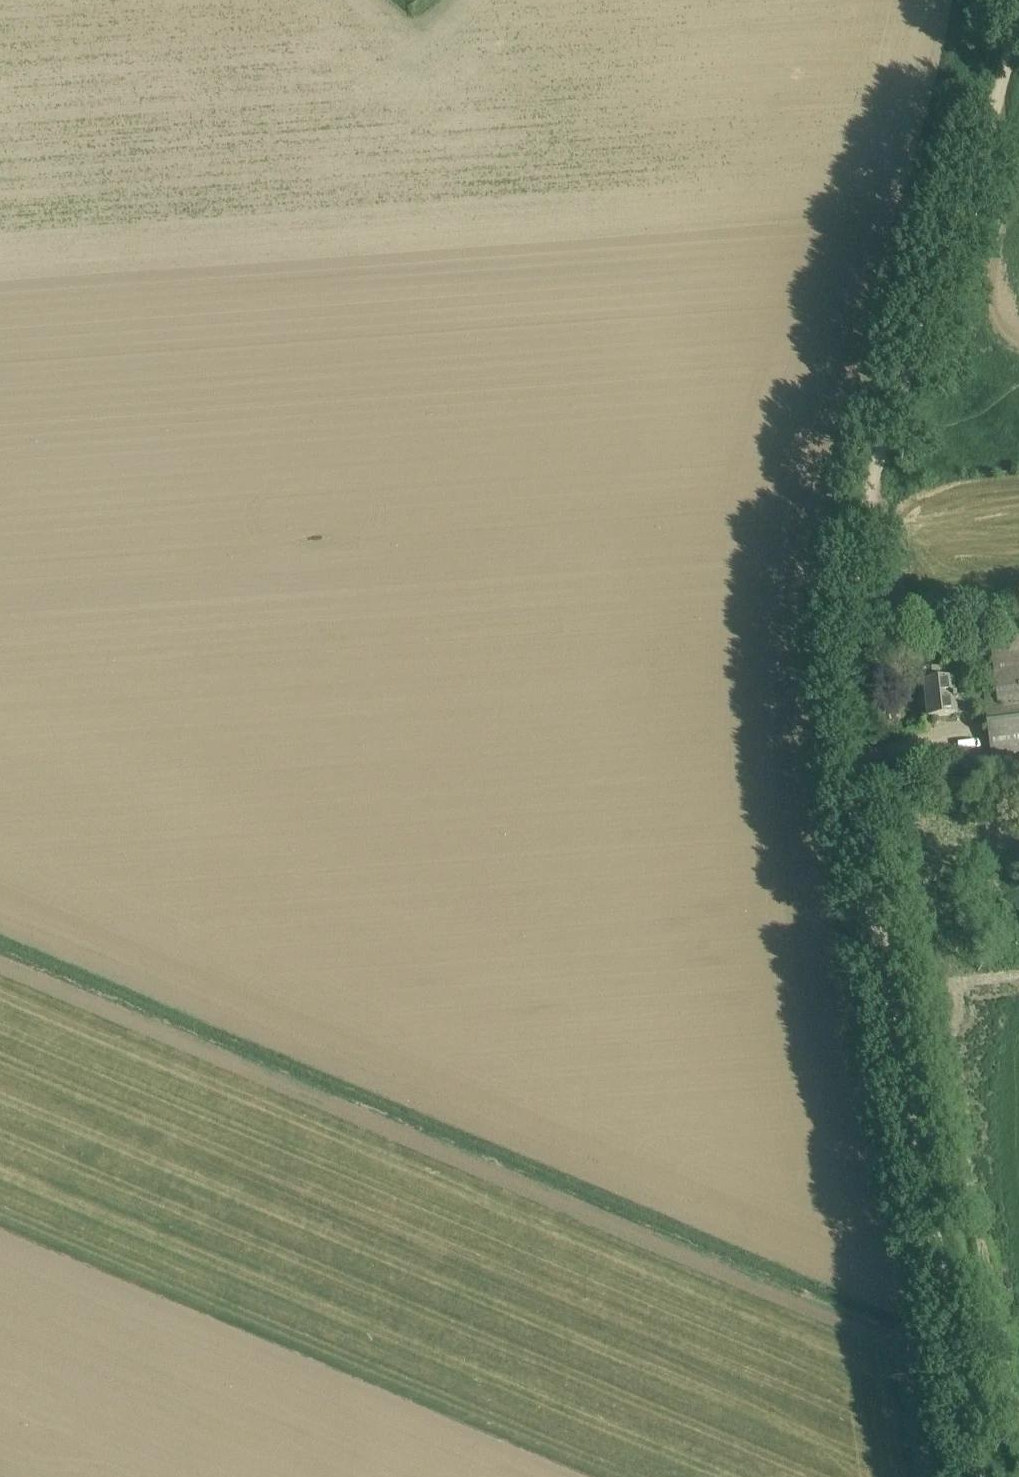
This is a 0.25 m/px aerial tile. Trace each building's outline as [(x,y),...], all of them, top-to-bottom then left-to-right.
[(990,638),(995,685),(983,686),(984,693),(986,711),(993,766),(1018,763),(1018,635),(990,638)] [(921,702),(927,701),(929,718),(986,711),(984,693),(954,696),(953,680),(947,680),(946,668),(918,672),(921,702)] [(1000,804),(1018,805),(1018,795),(1000,795),(1000,804)]
